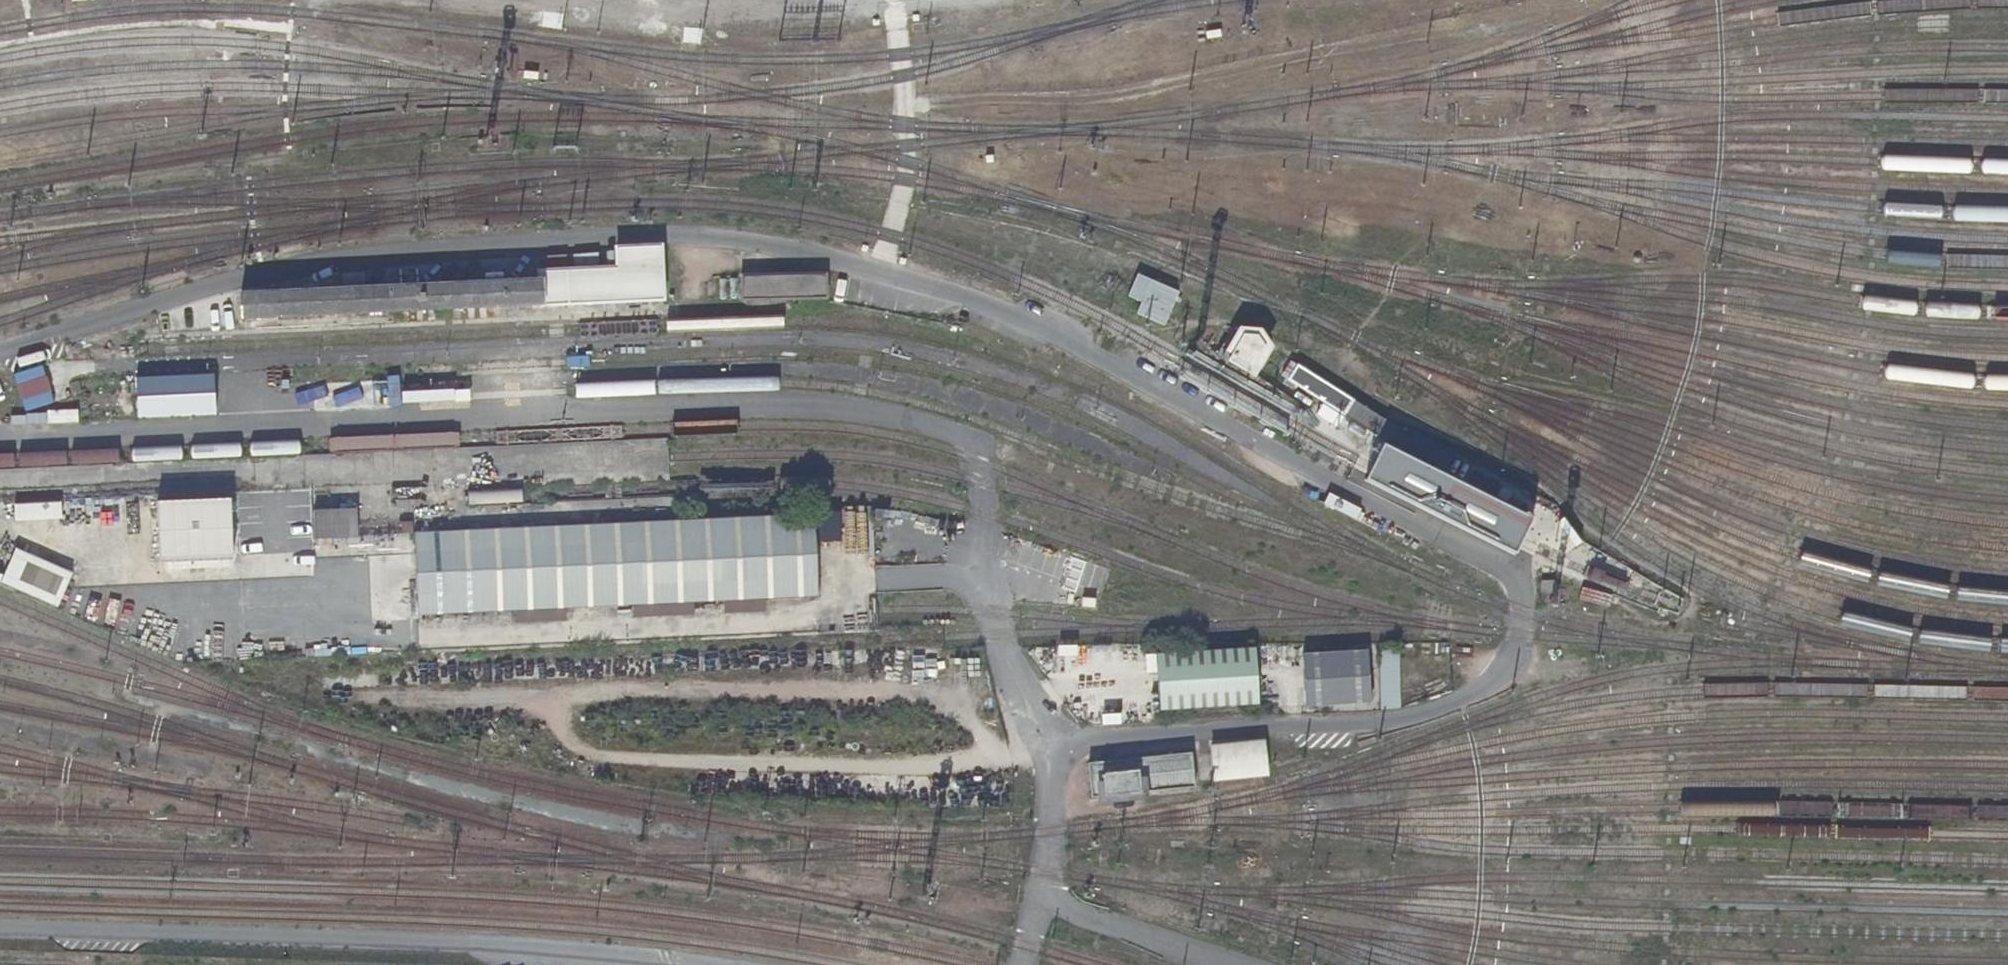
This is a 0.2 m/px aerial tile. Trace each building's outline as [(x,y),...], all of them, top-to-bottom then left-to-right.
[(539,280),(241,293),(242,319),(660,301),(657,249),(614,251),(615,270),(539,274),(539,280)] [(823,300),(823,275),(740,278),(740,282),(718,283),(719,298),(741,296),(741,302),(823,300)] [(1149,285),(1136,316),(1164,328),(1177,296),(1149,285)] [(1237,337),(1231,334),(1218,356),(1255,378),(1271,352),(1239,333),(1237,337)] [(47,367),(18,373),(25,410),(54,404),(47,367)] [(1395,429),(1300,367),(1291,382),(1389,443),(1418,456),(1421,450),(1447,460),(1448,457),(1450,452),(1395,429)] [(318,542),(361,540),(360,511),(316,513),(314,490),(240,494),(243,555),(318,551),(318,542)] [(161,566),(239,563),(237,500),(159,503),(161,566)] [(65,502),(13,505),(14,524),(66,521),(65,502)] [(819,599),(814,517),(415,537),(420,619),(819,599)] [(390,539),(361,540),(363,563),(397,562),(396,551),(391,551),(390,539)] [(1107,567),(1038,545),(1028,575),(1097,597),(1107,567)] [(2,584),(58,608),(73,573),(17,549),(2,584)] [(1616,598),(1582,587),(1578,600),(1612,611),(1616,598)] [(1256,649),(1157,654),(1160,711),(1259,706),(1256,649)] [(1377,709),(1396,708),(1395,649),(1376,649),(1377,709)] [(1366,706),(1365,650),(1295,652),(1297,708),(1366,706)] [(1264,742),(1209,749),(1213,784),(1268,777),(1264,742)] [(1197,786),(1195,753),(1091,761),(1093,795),(1197,786)]
